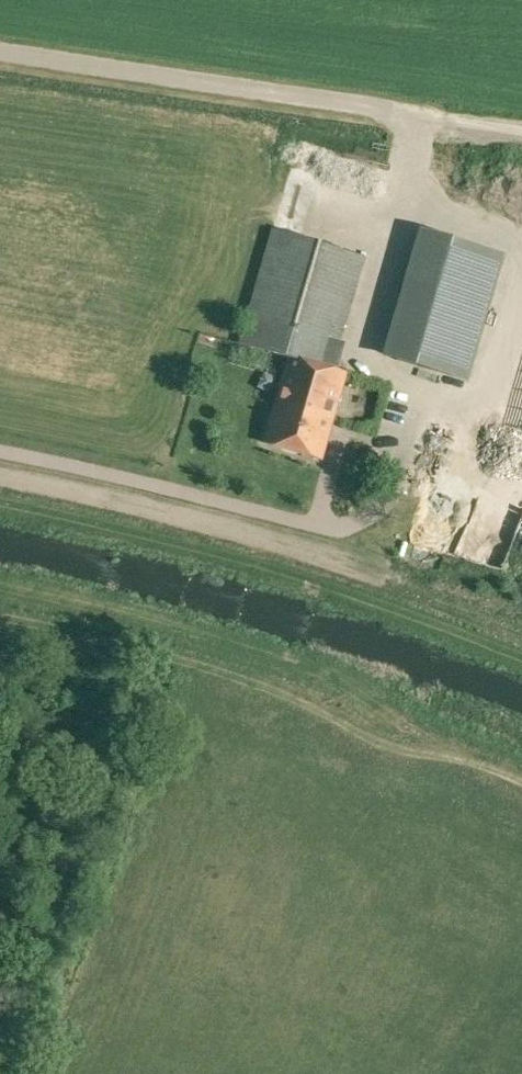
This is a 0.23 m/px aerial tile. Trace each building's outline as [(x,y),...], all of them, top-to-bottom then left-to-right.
[(425,224),(408,285),(397,282),(379,349),(457,370),(459,363),(477,368),(510,247),(425,224)] [(289,359),(264,441),(321,459),(348,373),(333,369),(365,257),(272,229),(238,344),(289,359)]
